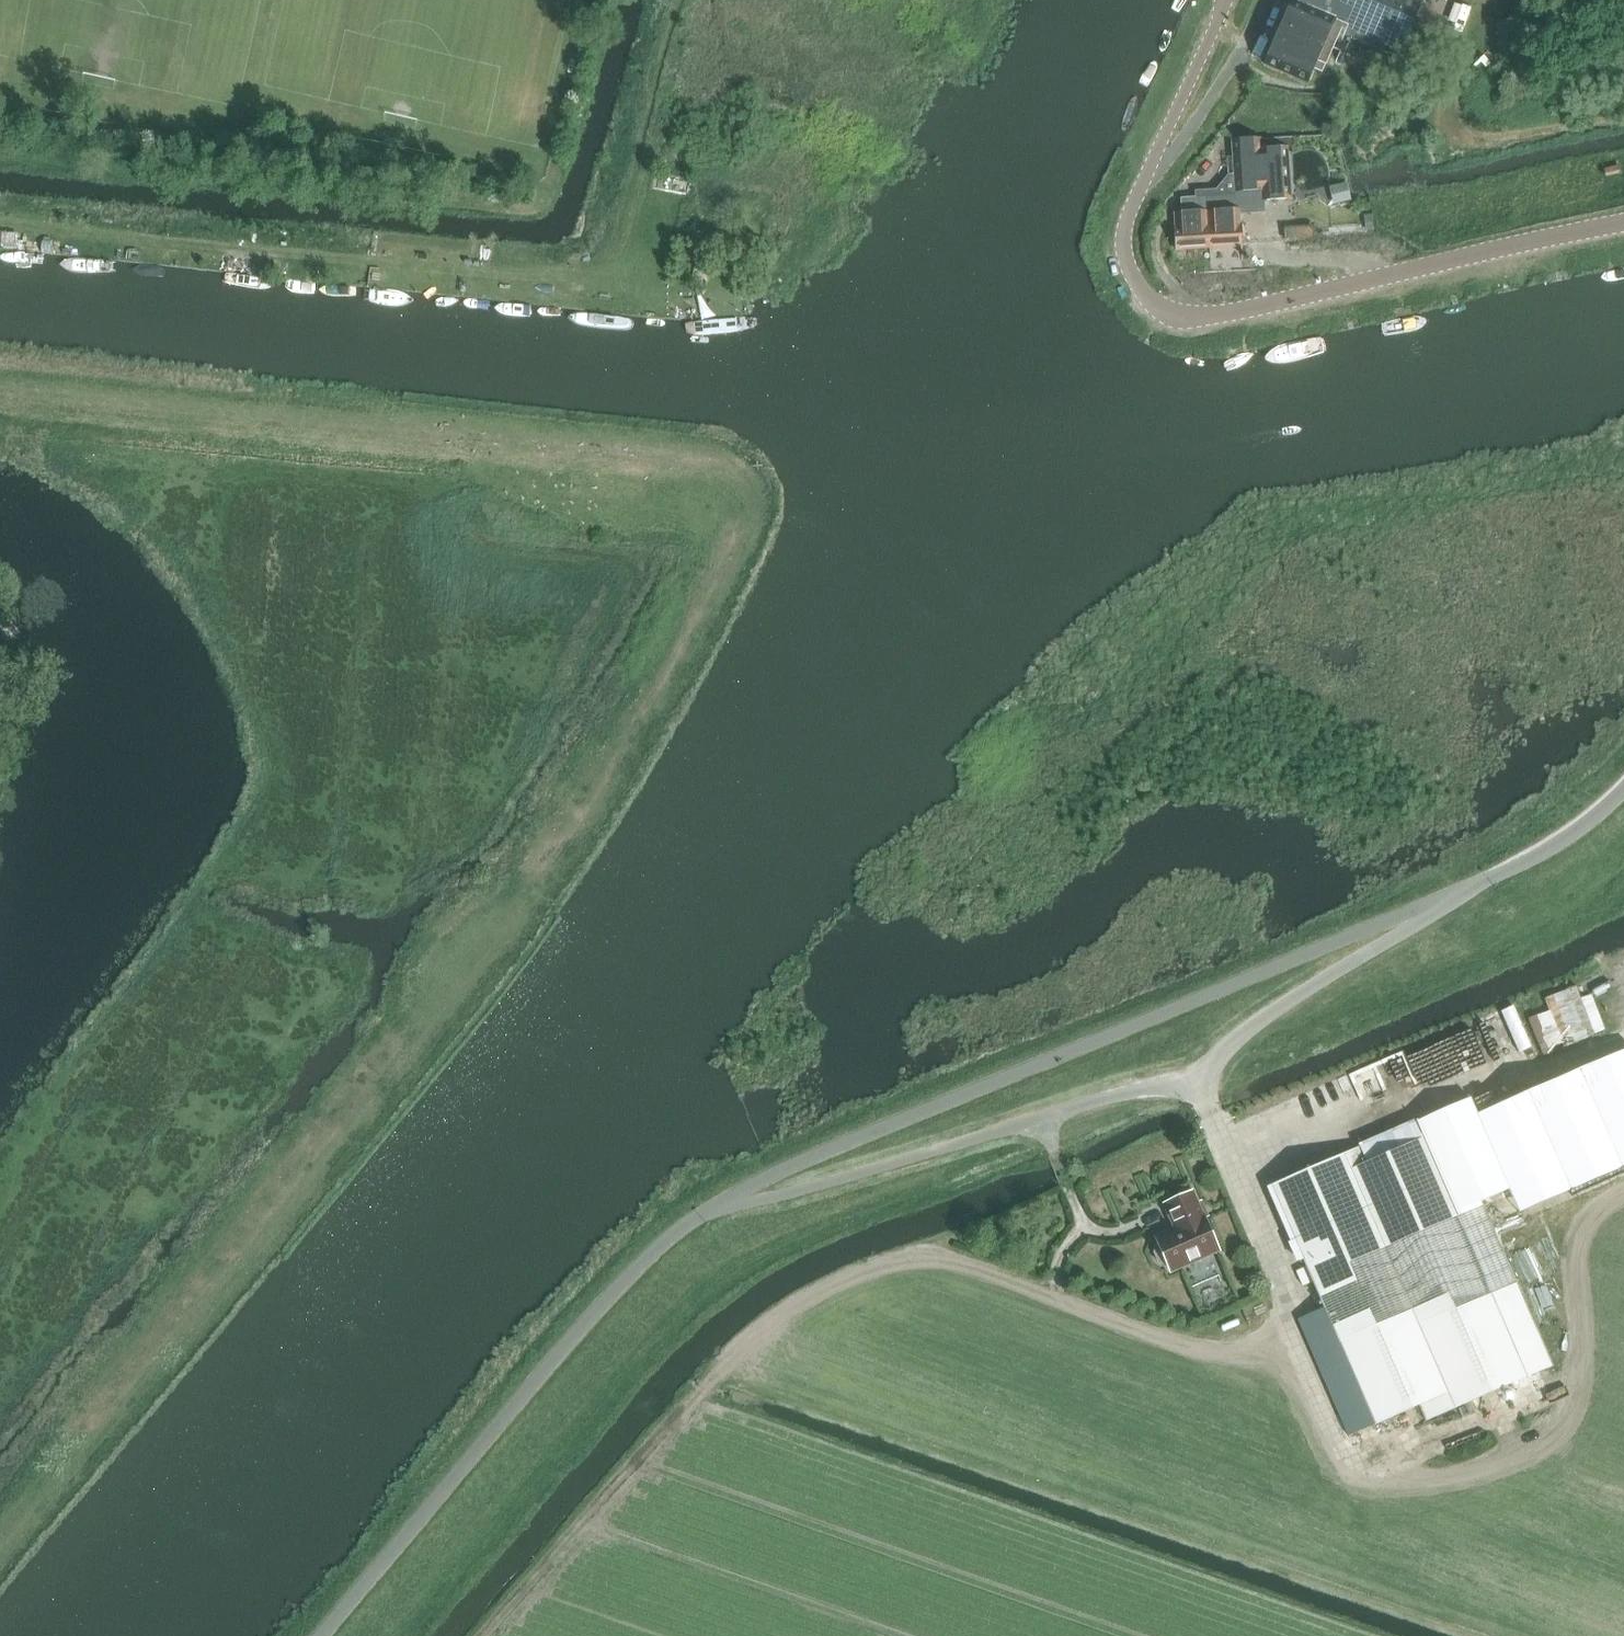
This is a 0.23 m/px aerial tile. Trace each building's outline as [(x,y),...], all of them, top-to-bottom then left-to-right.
[(1424,0),(1299,0),(1299,1),(1297,0),(1291,0),(1264,64),(1308,84),(1325,43),(1339,49),(1345,35),(1399,57),(1424,0)] [(1232,139),(1235,191),(1235,192),(1262,191),(1263,201),(1291,199),(1288,147),(1265,148),(1266,156),(1253,157),(1258,145),(1258,138),(1232,139)] [(1217,190),(1207,190),(1210,247),(1242,246),(1241,216),(1240,196),(1235,196),(1235,192),(1235,191),(1232,174),(1229,174),(1217,190)] [(1351,199),(1345,181),(1333,184),(1338,203),(1351,199)] [(1210,247),(1207,190),(1194,191),(1194,197),(1181,198),(1181,212),(1176,212),(1177,249),(1210,247)] [(1364,214),(1366,232),(1374,230),(1372,213),(1364,214)] [(1267,1187),(1299,1262),(1304,1260),(1375,1424),(1419,1405),(1426,1421),(1553,1365),(1481,1199),(1508,1190),(1518,1211),(1623,1167),(1623,1052),(1478,1114),(1472,1097),(1416,1120),(1360,1147),(1271,1185),(1267,1187)] [(1184,1225),(1181,1226),(1176,1229),(1156,1237),(1159,1243),(1155,1248),(1154,1253),(1158,1262),(1163,1265),(1169,1265),(1172,1271),(1219,1251),(1193,1192),(1165,1204),(1173,1223),(1174,1222),(1179,1220),(1184,1225)]
